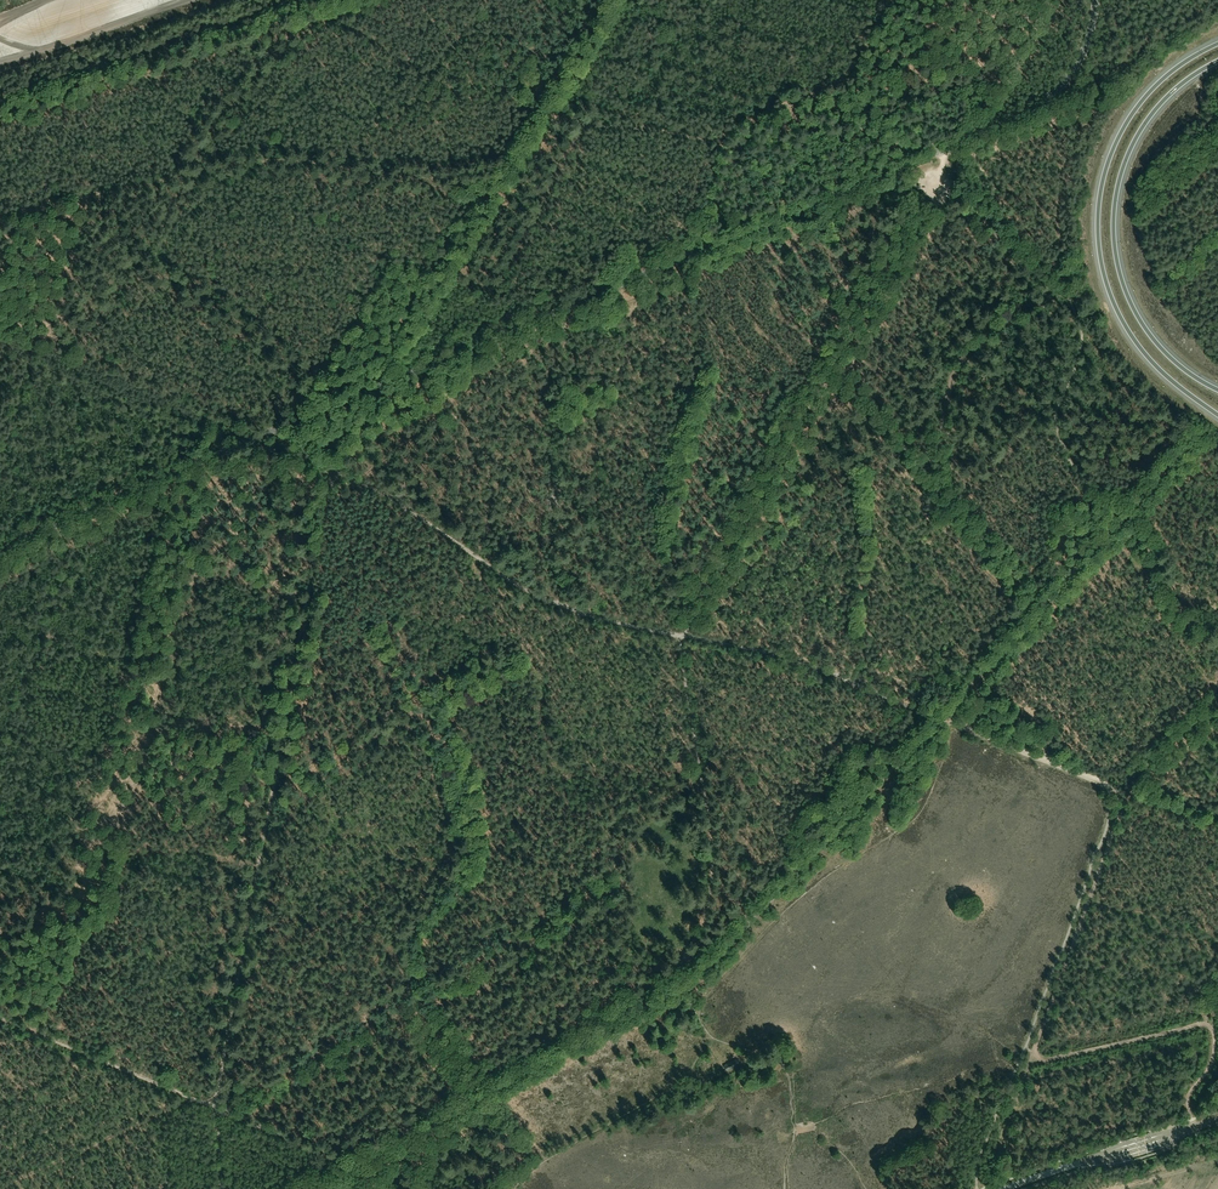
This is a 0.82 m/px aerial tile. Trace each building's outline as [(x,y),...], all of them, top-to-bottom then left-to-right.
[(737,1058),(724,1065),(727,1071),(740,1064),(737,1058)]
